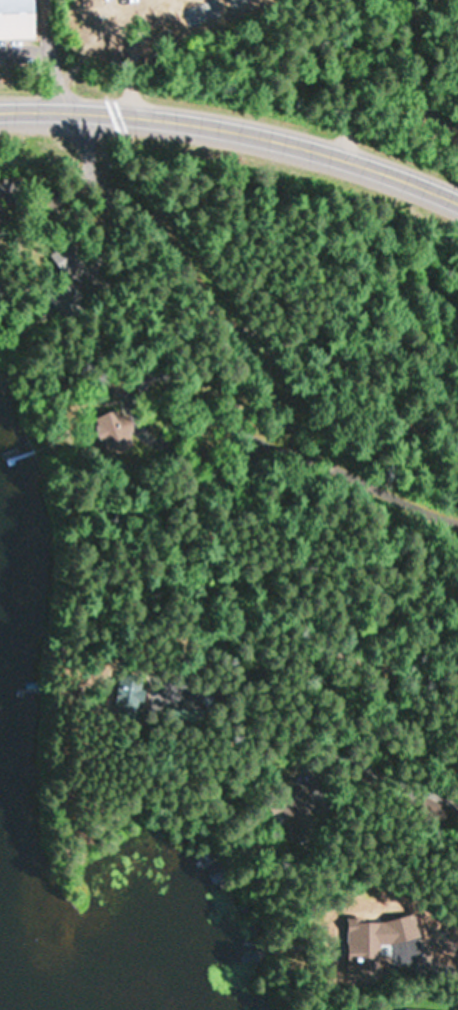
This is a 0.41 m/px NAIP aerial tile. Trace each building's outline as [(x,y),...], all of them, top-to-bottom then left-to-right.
[(35,39),(34,0),(0,0),(0,40),(35,39)] [(60,268),(78,261),(71,244),(53,251),(60,268)] [(107,455),(135,446),(123,408),(95,417),(107,455)] [(309,803),(293,788),(273,811),(289,825),(309,803)] [(415,816),(440,827),(448,808),(423,797),(415,816)] [(348,925),(348,971),(370,971),(370,925),(348,925)]
